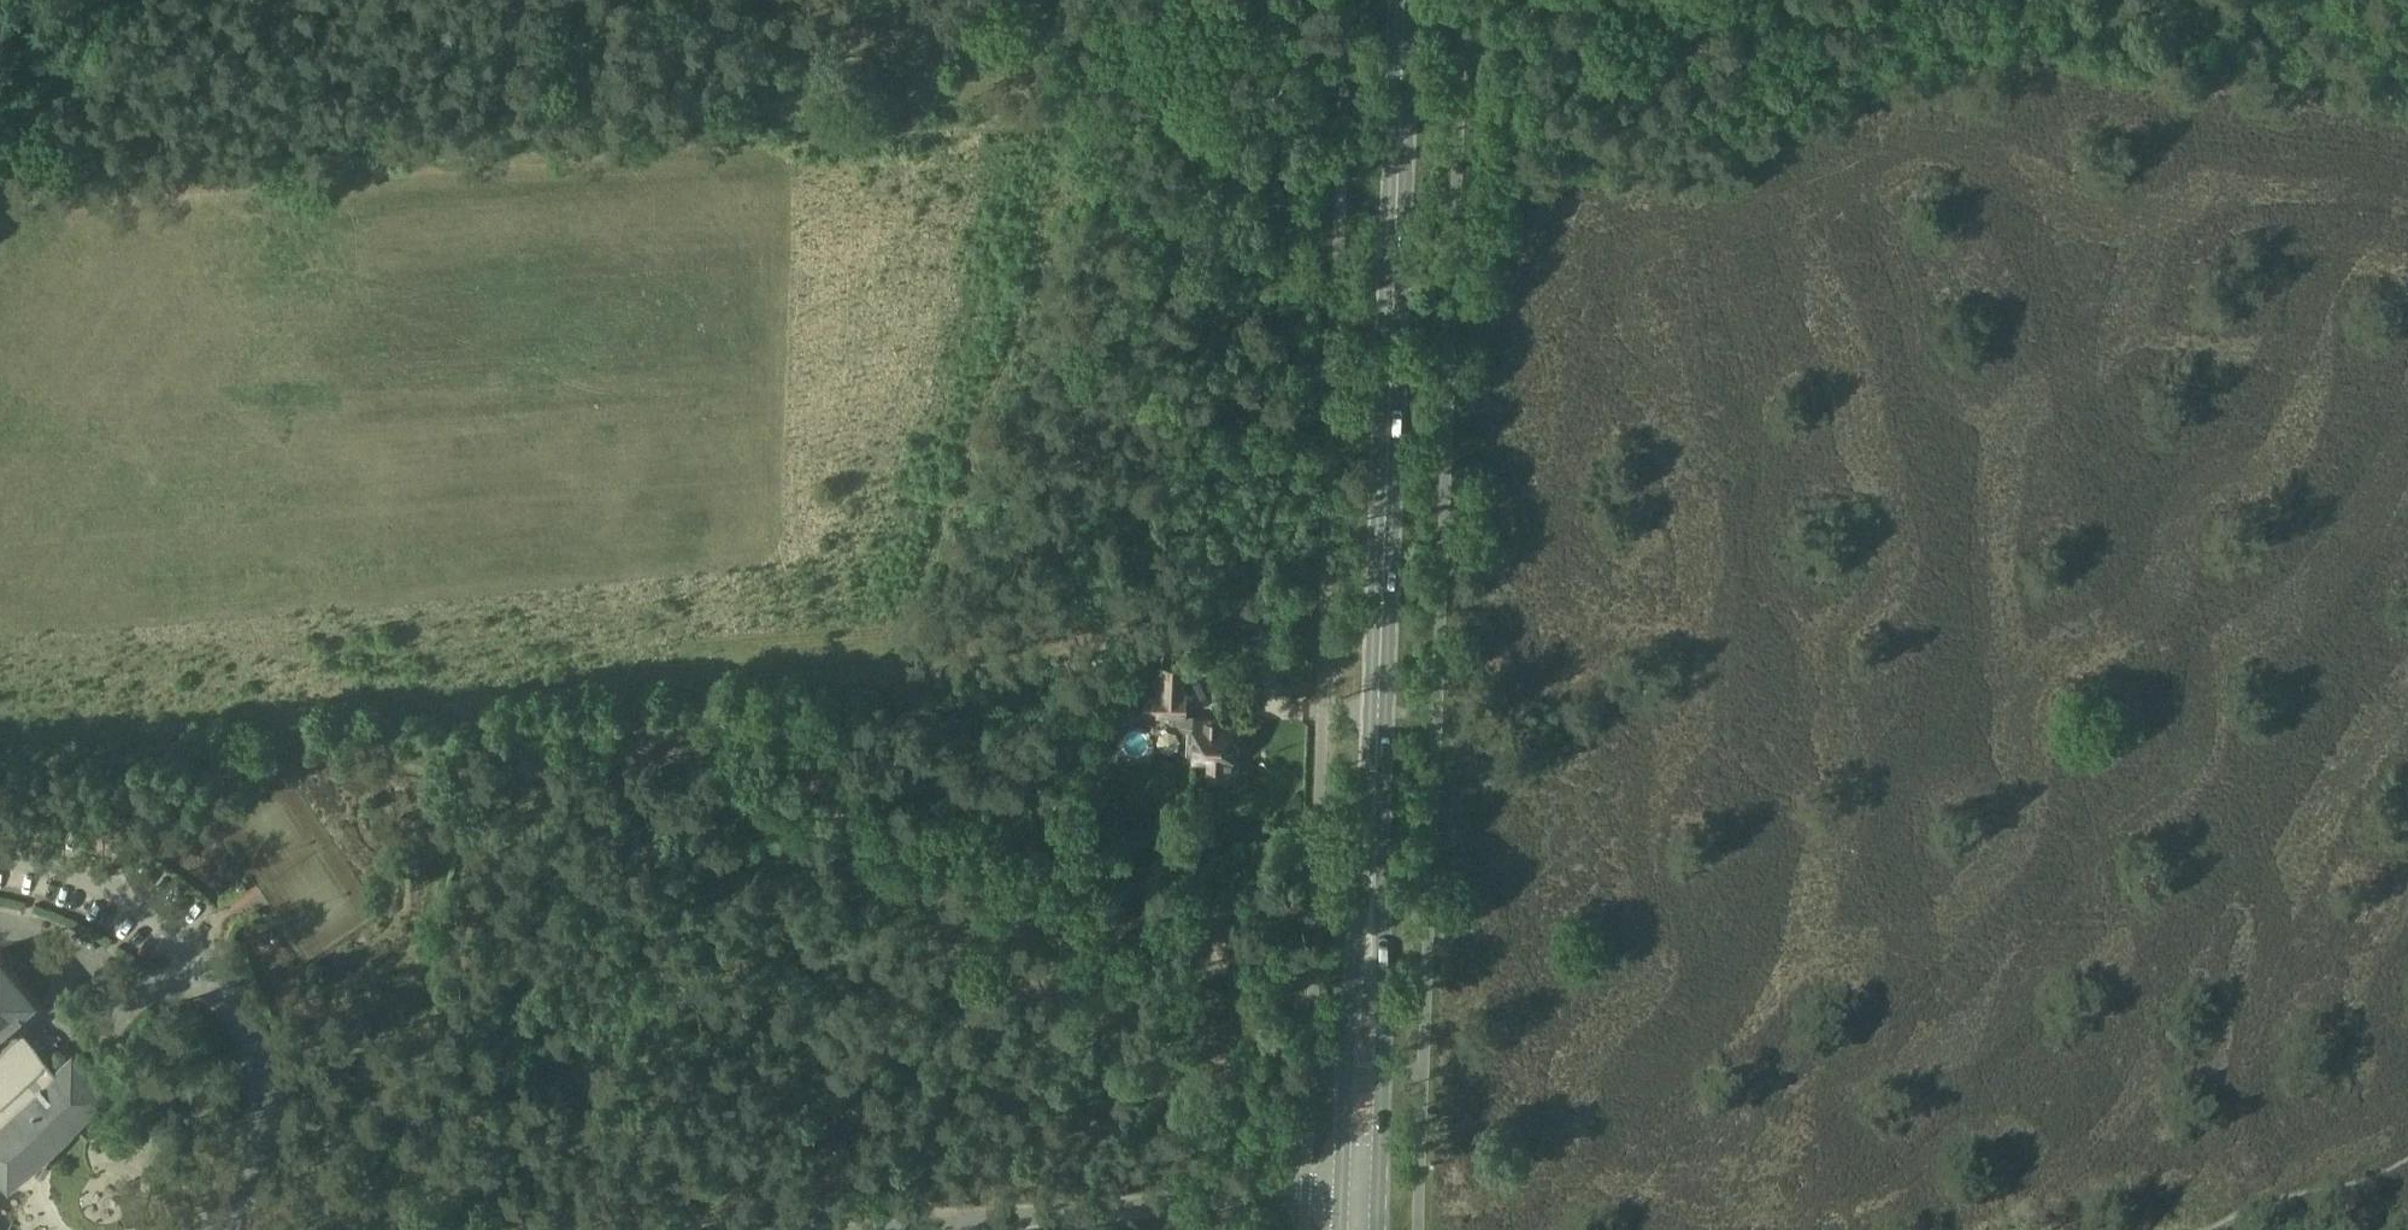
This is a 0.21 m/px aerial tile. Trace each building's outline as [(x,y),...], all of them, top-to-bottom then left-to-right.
[(1134,702),(1134,657),(1092,657),(1092,702),(1134,702)] [(1144,707),(1145,727),(1181,726),(1181,706),(1144,707)] [(1195,717),(1194,759),(1209,759),(1209,779),(1228,780),(1229,764),(1231,764),(1233,718),(1195,717)] [(13,1116),(0,1127),(0,1155),(10,1167),(95,1094),(71,1066),(62,1074),(10,1014),(34,994),(0,955),(0,1101),(13,1116)]
